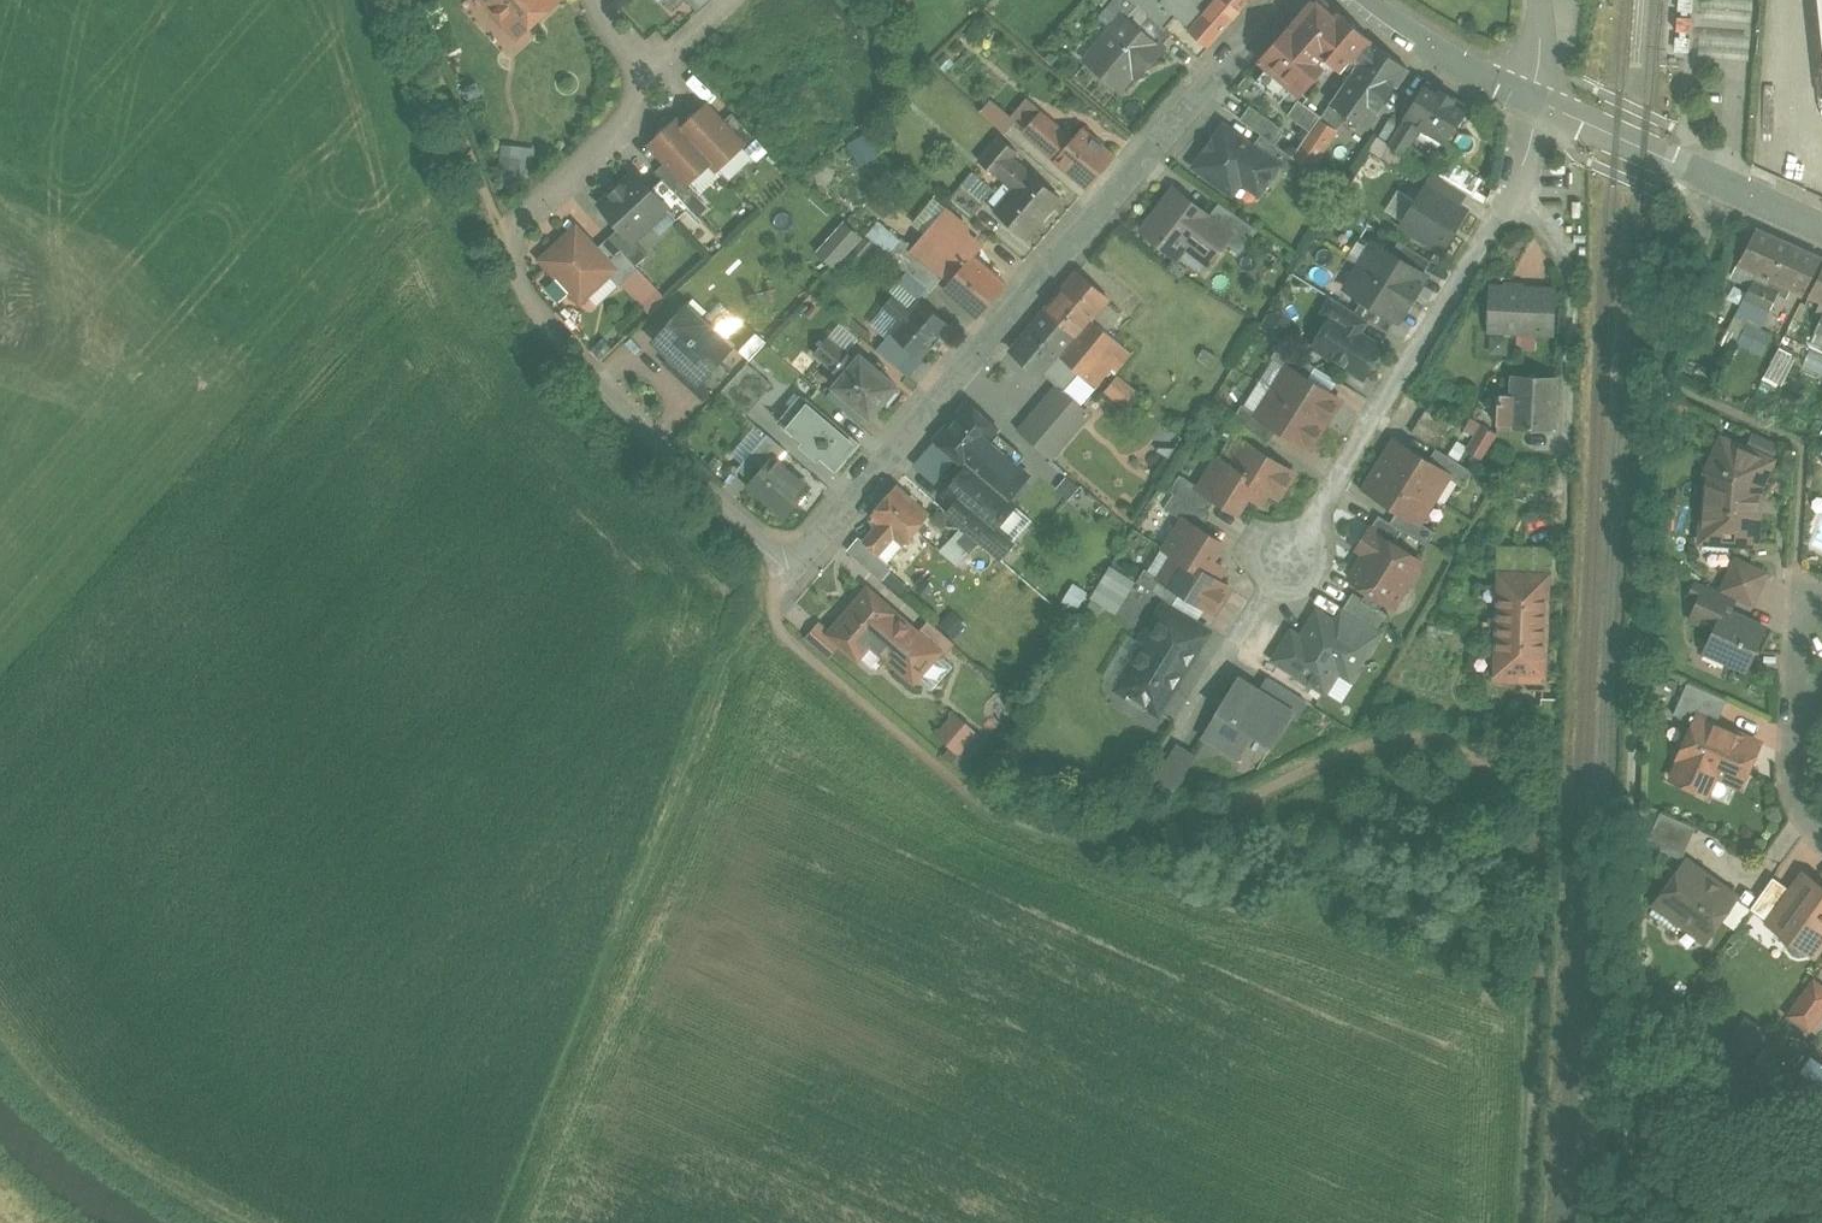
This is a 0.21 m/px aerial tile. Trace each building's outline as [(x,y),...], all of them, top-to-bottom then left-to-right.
[(494,7),(494,14),(504,24),(511,25),(521,15),(532,26),(560,0),(488,0),(494,7)] [(676,11),(687,0),(666,0),(676,11)] [(1189,1),(1205,15),(1218,0),(1190,0),(1189,1)] [(1192,30),(1211,45),(1250,0),(1218,0),(1205,15),(1193,29),(1192,30)] [(1327,0),(1315,0),(1295,23),(1327,53),(1343,68),(1353,58),(1360,63),(1373,44),(1375,41),(1338,9),(1337,9),(1327,0)] [(1693,0),(1680,0),(1679,10),(1682,11),(1689,11),(1692,11),(1693,0)] [(1205,15),(1189,1),(1177,15),(1193,29),(1205,15)] [(1174,33),(1150,13),(1138,27),(1162,47),(1174,33)] [(1193,29),(1177,15),(1168,26),(1203,55),(1211,45),(1192,30),(1193,29)] [(1692,17),(1688,17),(1682,17),(1678,16),(1677,31),(1681,31),(1687,32),(1691,32),(1692,17)] [(1128,18),(1105,44),(1103,42),(1087,61),(1119,89),(1135,72),(1140,76),(1163,48),(1138,27),(1128,18)] [(1294,23),(1262,60),(1270,67),(1258,80),(1283,102),(1295,88),(1302,95),(1327,66),(1320,61),(1327,53),(1295,23),(1294,23)] [(1690,45),(1690,38),(1687,38),(1680,38),(1677,37),(1676,51),(1690,52),(1690,45)] [(1408,68),(1373,44),(1360,63),(1352,75),(1358,79),(1355,84),(1349,80),(1334,101),(1369,125),(1408,68)] [(1471,107),(1429,81),(1407,117),(1408,118),(1417,124),(1448,143),(1471,107)] [(1016,117),(996,100),(984,112),(1009,134),(1019,122),(1020,121),(1016,117)] [(1323,116),(1301,100),(1290,115),(1313,131),(1323,116)] [(1077,137),(1045,111),(1043,113),(1030,101),(1016,117),(1020,121),(1019,122),(1028,130),(1027,131),(1058,158),(1057,159),(1090,188),(1118,155),(1086,127),(1077,137)] [(725,122),(709,105),(685,127),(679,120),(678,121),(721,167),(744,145),(745,144),(725,122)] [(1278,123),(1253,105),(1243,119),(1264,134),(1278,144),(1279,143),(1269,136),(1278,123)] [(764,144),(735,112),(725,122),(745,144),(744,145),(753,155),(764,144)] [(1322,118),(1296,156),(1299,159),(1313,168),(1338,129),(1322,118)] [(1408,118),(1391,145),(1406,154),(1416,137),(1411,133),(1417,124),(1408,118)] [(721,167),(678,121),(654,143),(669,160),(690,182),(691,181),(714,160),(720,167),(721,167)] [(1256,145),(1227,125),(1198,166),(1235,193),(1250,172),(1267,184),(1281,165),(1282,164),(1256,145)] [(1278,144),(1264,134),(1256,145),(1282,164),(1281,165),(1290,172),(1299,159),(1278,144)] [(1003,137),(982,161),(1000,176),(1001,175),(1015,158),(1020,152),(1003,137)] [(506,144),(503,171),(534,175),(538,147),(506,144)] [(1032,173),(1015,158),(1001,175),(1017,189),(998,211),(1029,237),(1063,198),(1033,171),(1032,173)] [(690,182),(669,160),(658,170),(666,178),(688,202),(700,191),(691,181),(690,182)] [(654,189),(638,171),(603,204),(623,226),(636,240),(637,239),(671,208),(671,207),(654,189)] [(688,202),(666,178),(654,189),(671,207),(671,208),(680,218),(692,206),(688,202)] [(1468,210),(1428,185),(1404,225),(1444,250),(1468,210)] [(986,204),(964,186),(954,198),(975,216),(986,204)] [(1212,216),(1177,189),(1144,231),(1178,257),(1185,247),(1208,264),(1226,241),(1233,232),(1212,216)] [(1260,229),(1222,202),(1212,216),(1233,232),(1226,241),(1242,253),(1260,229)] [(821,253),(841,270),(870,237),(851,220),(821,253)] [(599,248),(579,226),(544,259),(560,276),(574,291),(583,301),(613,274),(623,285),(628,280),(641,268),(638,264),(638,265),(631,257),(618,268),(599,248)] [(636,240),(623,226),(612,236),(631,257),(638,265),(638,264),(651,253),(637,239),(636,240)] [(984,246),(962,228),(955,236),(954,235),(943,236),(942,237),(932,229),(917,247),(915,248),(947,275),(953,280),(947,288),(980,316),(1008,283),(976,255),(984,246)] [(1792,243),(1759,228),(1741,261),(1755,267),(1751,277),(1757,280),(1758,279),(1770,284),(1792,243)] [(612,236),(599,248),(618,268),(631,257),(612,236)] [(904,237),(889,254),(895,259),(909,241),(904,237)] [(1433,260),(1401,240),(1394,252),(1426,272),(1433,260)] [(947,275),(915,248),(917,247),(910,241),(909,241),(895,259),(933,291),(947,275)] [(1394,252),(1378,242),(1364,266),(1415,298),(1423,286),(1421,284),(1427,273),(1426,272),(1394,252)] [(1792,243),(1770,284),(1782,290),(1782,291),(1787,293),(1791,283),(1807,290),(1821,262),(1821,256),(1792,243)] [(1415,298),(1364,266),(1349,289),(1365,299),(1397,319),(1398,320),(1405,309),(1408,311),(1415,298)] [(661,288),(641,268),(628,280),(648,300),(661,288)] [(1081,271),(1047,310),(1119,371),(1134,352),(1093,316),(1109,298),(1111,297),(1081,271)] [(1811,293),(1821,298),(1821,272),(1811,293)] [(574,291),(560,276),(550,286),(563,300),(574,291)] [(1757,280),(1739,315),(1751,321),(1770,284),(1758,279),(1757,280)] [(1770,284),(1751,321),(1764,327),(1782,291),(1782,290),(1770,284)] [(1557,288),(1494,285),(1492,330),(1555,333),(1557,288)] [(914,307),(897,292),(886,306),(903,320),(914,307)] [(1357,311),(1334,297),(1324,312),(1333,317),(1334,316),(1362,333),(1370,319),(1357,311)] [(952,323),(922,298),(914,307),(903,320),(894,330),(925,357),(935,345),(937,346),(945,336),(943,335),(952,323)] [(1397,319),(1365,299),(1357,311),(1370,319),(1389,331),(1397,319)] [(724,341),(699,317),(697,319),(686,308),(659,338),(687,364),(685,366),(713,392),(732,371),(721,361),(732,349),(723,341),(724,341)] [(1119,371),(1047,310),(1013,349),(1044,375),(1047,371),(1066,387),(1067,388),(1081,373),(1102,392),(1119,371)] [(1291,324),(1285,314),(1273,314),(1267,325),(1274,335),(1286,335),(1291,324)] [(1362,333),(1334,316),(1333,317),(1320,339),(1336,350),(1334,354),(1335,359),(1346,366),(1350,365),(1366,376),(1384,348),(1362,333)] [(1811,346),(1821,351),(1821,323),(1811,346)] [(859,360),(831,335),(816,352),(845,376),(859,360)] [(1319,367),(1282,344),(1274,357),(1290,367),(1291,366),(1311,379),(1319,367)] [(1783,349),(1770,382),(1789,389),(1802,356),(1783,349)] [(845,376),(837,385),(873,415),(886,400),(890,403),(901,390),(898,387),(900,385),(864,354),(859,360),(845,376)] [(775,385),(750,362),(722,392),(749,415),(775,385)] [(1311,379),(1291,366),(1290,367),(1275,391),(1327,423),(1343,399),(1311,379)] [(1123,375),(1108,392),(1129,410),(1144,394),(1123,375)] [(1557,377),(1517,375),(1516,394),(1514,423),(1514,424),(1555,427),(1557,377)] [(1051,394),(1021,430),(1054,458),(1092,413),(1074,398),(1067,397),(1062,393),(1067,388),(1066,387),(1056,398),(1051,394)] [(1327,423),(1275,391),(1261,414),(1260,415),(1280,428),(1312,447),(1327,423)] [(802,393),(778,421),(836,471),(860,443),(802,393)] [(1516,394),(1502,393),(1502,403),(1499,402),(1498,422),(1514,423),(1516,394)] [(970,401),(938,438),(970,466),(971,466),(971,465),(1004,493),(1005,492),(1022,472),(997,451),(998,450),(990,443),(1002,429),(970,401)] [(1261,414),(1245,404),(1236,417),(1273,440),(1280,428),(1260,415),(1261,414)] [(1454,423),(1429,407),(1414,432),(1438,447),(1454,423)] [(1273,440),(1236,417),(1228,431),(1243,440),(1244,438),(1265,452),(1273,440)] [(1484,424),(1469,447),(1483,456),(1498,433),(1484,424)] [(769,433),(740,466),(754,479),(775,455),(779,458),(787,449),(769,433)] [(1265,452),(1244,438),(1243,440),(1229,462),(1228,463),(1271,490),(1271,491),(1281,497),(1297,472),(1265,452)] [(1774,460),(1725,438),(1710,472),(1706,521),(1715,531),(1716,532),(1732,534),(1732,541),(1759,543),(1760,526),(1756,525),(1760,483),(1763,484),(1774,460)] [(1431,460),(1398,440),(1383,464),(1436,497),(1451,474),(1451,473),(1431,460)] [(1475,471),(1439,448),(1431,460),(1451,473),(1451,474),(1467,484),(1475,471)] [(779,458),(775,455),(754,479),(749,484),(786,517),(813,487),(779,458)] [(1271,490),(1228,463),(1229,462),(1221,457),(1203,486),(1202,487),(1218,498),(1241,512),(1251,495),(1264,502),(1271,491),(1271,490)] [(1436,497),(1383,464),(1368,489),(1400,509),(1421,521),(1422,521),(1436,497)] [(1004,493),(971,465),(971,466),(970,466),(947,492),(959,502),(950,513),(1001,557),(1016,540),(999,525),(1017,504),(1005,493),(1005,492),(1004,493)] [(1203,486),(1182,474),(1172,490),(1176,492),(1209,512),(1218,498),(1202,487),(1203,486)] [(932,513),(899,484),(873,514),(882,522),(866,540),(881,553),(897,534),(907,543),(932,513)] [(1209,512),(1176,492),(1167,507),(1186,519),(1187,518),(1204,528),(1213,514),(1209,512)] [(1421,521),(1400,509),(1393,521),(1405,529),(1405,530),(1429,545),(1438,531),(1422,521),(1421,521)] [(970,532),(949,514),(940,524),(961,543),(969,533),(970,532)] [(1393,521),(1382,514),(1373,528),(1396,543),(1405,530),(1405,529),(1393,521)] [(1204,528),(1187,518),(1186,519),(1168,547),(1232,587),(1232,586),(1220,578),(1227,567),(1215,559),(1225,542),(1204,528)] [(1396,543),(1373,528),(1361,547),(1369,553),(1353,578),(1396,605),(1408,585),(1415,583),(1421,573),(1420,566),(1423,560),(1396,543)] [(1732,534),(1716,532),(1715,531),(1707,537),(1707,539),(1706,539),(1706,548),(1731,550),(1732,541),(1732,534)] [(982,544),(969,533),(961,543),(974,554),(982,544)] [(866,540),(861,535),(850,549),(885,579),(896,566),(881,553),(866,540)] [(1232,587),(1168,547),(1168,548),(1178,555),(1164,577),(1163,579),(1184,591),(1216,611),(1232,587)] [(1554,548),(1502,547),(1501,574),(1503,574),(1502,603),(1501,603),(1500,642),(1501,642),(1500,679),(1547,681),(1548,659),(1547,659),(1547,658),(1549,590),(1550,590),(1550,588),(1551,575),(1553,575),(1554,548)] [(1769,572),(1739,558),(1725,588),(1755,602),(1769,572)] [(1164,577),(1148,567),(1139,581),(1167,598),(1176,603),(1184,591),(1163,579),(1164,577)] [(1738,597),(1699,580),(1692,594),(1702,599),(1703,599),(1725,609),(1726,608),(1733,611),(1738,597)] [(870,588),(833,632),(861,656),(873,642),(898,613),(870,588)] [(1392,614),(1355,591),(1345,607),(1382,630),(1392,614)] [(1176,603),(1167,598),(1152,622),(1189,645),(1204,621),(1176,603)] [(1703,599),(1702,599),(1693,617),(1717,628),(1725,609),(1703,599)] [(1320,611),(1306,633),(1300,635),(1294,631),(1277,658),(1328,690),(1346,661),(1358,669),(1382,630),(1345,607),(1337,622),(1320,611)] [(1717,628),(1707,650),(1750,668),(1768,626),(1733,611),(1726,608),(1725,609),(1717,628)] [(912,625),(898,613),(873,642),(903,668),(908,663),(921,674),(936,658),(946,657),(949,653),(921,630),(913,623),(912,625)] [(958,643),(931,619),(921,630),(949,653),(958,643)] [(1152,622),(1145,635),(1151,639),(1122,686),(1161,710),(1191,661),(1182,656),(1189,645),(1152,622)] [(1308,700),(1271,677),(1263,690),(1295,709),(1294,710),(1299,714),(1308,700)] [(1263,690),(1242,678),(1207,736),(1238,754),(1253,729),(1274,742),(1294,710),(1295,709),(1263,690)] [(1730,699),(1690,681),(1677,712),(1697,721),(1700,714),(1719,722),(1730,699)] [(1545,688),(1529,688),(1529,723),(1544,723),(1545,688)] [(938,735),(964,756),(983,733),(957,711),(938,735)] [(1719,722),(1700,714),(1697,721),(1682,756),(1684,757),(1676,777),(1704,790),(1713,770),(1744,784),(1762,742),(1719,722)] [(1184,750),(1175,765),(1175,764),(1174,766),(1169,774),(1186,784),(1201,759),(1184,749),(1183,750),(1184,750)] [(1186,784),(1169,774),(1165,780),(1164,781),(1181,792),(1186,784)] [(1699,826),(1664,810),(1650,841),(1685,857),(1699,826)] [(1739,895),(1690,860),(1662,898),(1688,916),(1684,921),(1708,938),(1739,895)] [(1776,875),(1754,907),(1774,921),(1796,890),(1776,875)] [(1812,877),(1800,892),(1796,890),(1774,921),(1794,935),(1792,941),(1793,947),(1797,951),(1802,953),(1808,952),(1812,948),(1816,951),(1821,943),(1821,884),(1812,877)] [(1792,1013),(1812,1028),(1821,1014),(1821,982),(1817,978),(1792,1013)]
